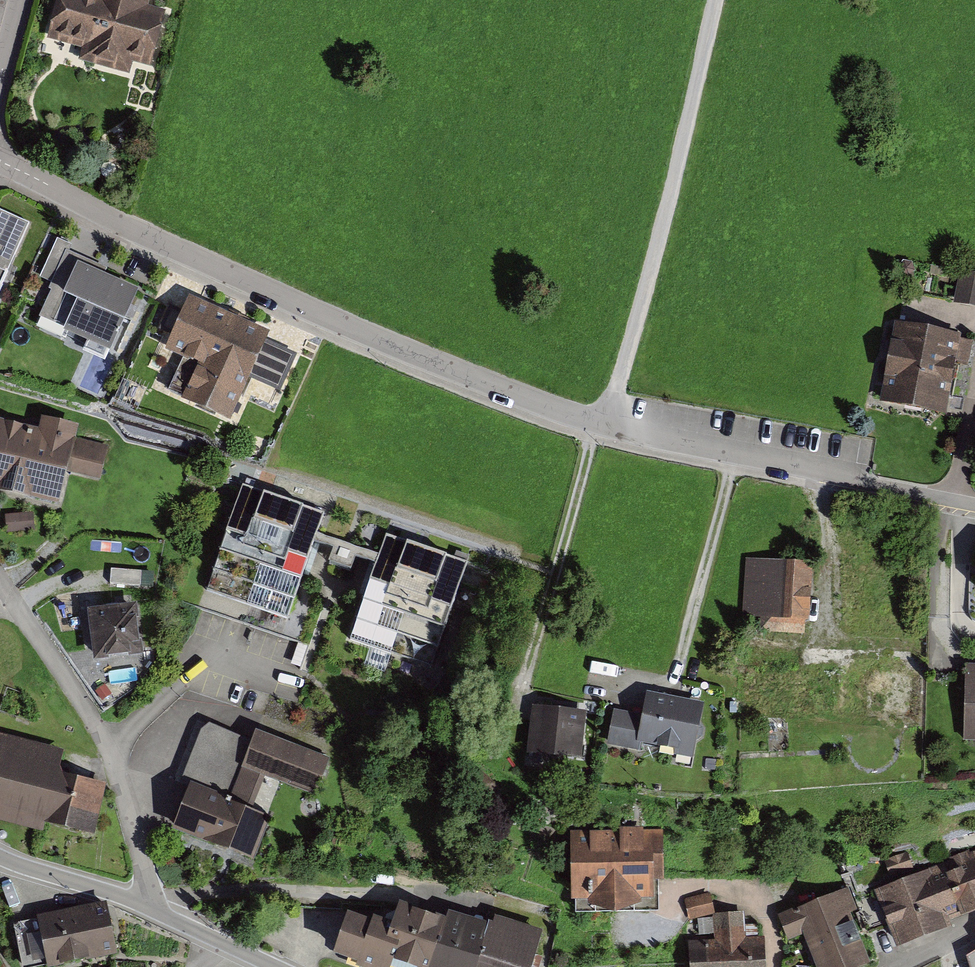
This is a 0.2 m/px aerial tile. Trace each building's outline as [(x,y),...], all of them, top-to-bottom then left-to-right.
[(43,37),(78,45),(75,59),(125,72),(127,61),(148,67),(162,13),(148,9),(151,0),(52,0),(43,37)] [(1,291),(30,225),(0,212),(0,291),(1,291)] [(82,265),(59,255),(31,323),(103,353),(130,291),(80,270),(82,265)] [(954,305),(974,309),(974,275),(960,272),(954,305)] [(270,333),(187,298),(164,354),(180,361),(167,392),(185,399),(183,404),(230,424),(249,379),(280,392),(295,357),(265,344),(270,333)] [(894,324),(880,405),(947,417),(961,336),(894,324)] [(0,423),(0,497),(3,498),(11,500),(15,501),(23,503),(60,512),(69,474),(100,482),(108,448),(77,440),(80,430),(41,421),(38,433),(0,423)] [(316,511),(235,485),(198,599),(278,625),(297,565),(360,586),(342,642),(434,672),(469,562),(375,532),(369,553),(309,534),(316,511)] [(742,618),(810,623),(814,565),(746,560),(742,618)] [(137,609),(84,616),(91,667),(143,660),(137,609)] [(965,667),(964,743),(974,743),(974,667),(965,667)] [(703,706),(646,695),(642,716),(637,744),(641,745),(675,752),(675,757),(692,760),(703,706)] [(582,763),(587,713),(533,708),(528,757),(582,763)] [(642,716),(614,711),(607,747),(640,754),(641,745),(637,744),(642,716)] [(255,733),(252,742),(210,726),(201,734),(181,788),(188,791),(171,835),(253,865),(270,820),(252,813),(265,779),(316,798),(330,761),(255,733)] [(0,736),(0,823),(45,833),(47,825),(86,834),(97,786),(51,775),(57,749),(0,736)] [(614,834),(592,834),(592,832),(577,832),(577,834),(570,835),(571,907),(588,906),(588,910),(615,926),(641,911),(641,906),(654,906),(654,889),(664,889),(663,831),(614,832),(614,834)] [(871,888),(891,947),(944,929),(942,922),(974,911),(974,853),(871,888)] [(775,914),(784,942),(798,937),(808,966),(844,966),(857,963),(843,918),(854,915),(847,891),(775,914)] [(337,913),(322,955),(355,966),(371,966),(372,962),(387,966),(407,966),(410,966),(524,966),(536,933),(486,915),(483,925),(439,910),(436,921),(385,903),(377,927),(337,913)] [(97,904),(29,917),(37,964),(106,952),(97,904)] [(709,915),(708,941),(681,941),(681,966),(760,966),(760,941),(742,941),(743,915),(709,915)]
